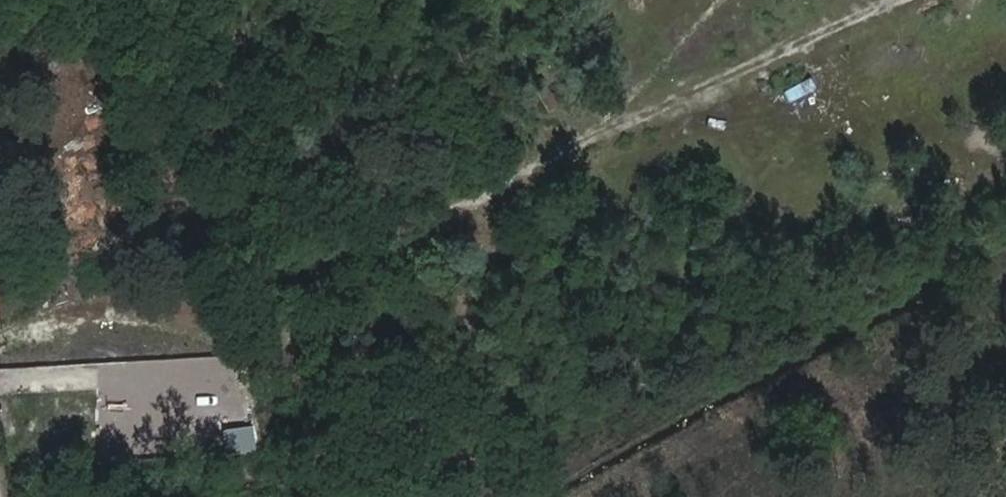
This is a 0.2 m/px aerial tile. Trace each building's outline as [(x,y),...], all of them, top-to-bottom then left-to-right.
[(807,76),(777,90),(783,104),(813,90),(807,76)]
